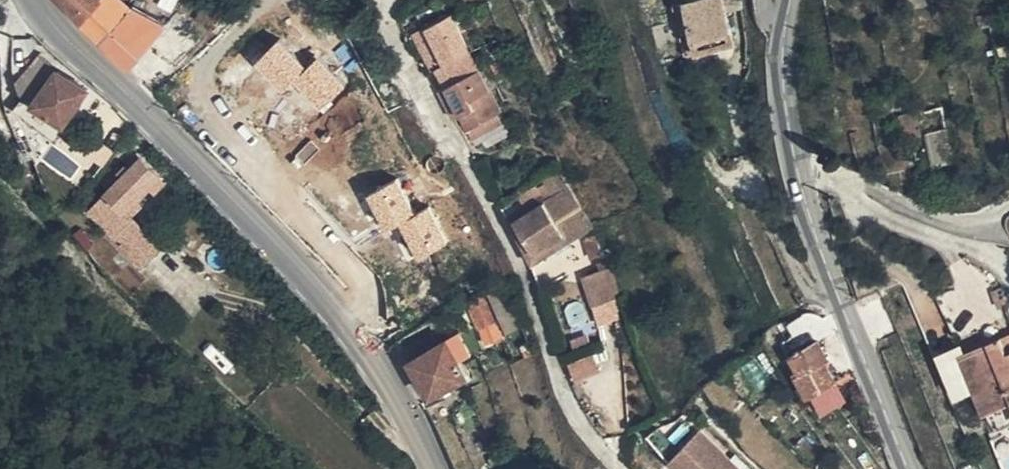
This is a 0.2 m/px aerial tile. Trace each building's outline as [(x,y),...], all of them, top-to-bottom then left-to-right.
[(105,35),(133,4),(128,0),(86,0),(78,8),(92,22),(105,35)] [(367,12),(381,0),(358,0),(367,12)] [(727,0),(686,0),(697,48),(736,38),(727,0)] [(133,4),(105,35),(116,46),(131,61),(152,40),(174,61),(200,35),(178,12),(170,20),(166,24),(160,21),(133,4)] [(165,16),(160,21),(166,24),(170,20),(165,16)] [(476,29),(451,44),(472,80),(464,85),(474,105),(509,86),(476,29)] [(472,80),(451,44),(440,50),(461,87),(464,85),(472,80)] [(13,103),(46,123),(58,111),(72,118),(92,87),(95,84),(61,64),(38,96),(26,91),(13,103)] [(534,128),(509,86),(474,105),(469,108),(478,123),(486,118),(494,132),(503,146),(534,128)] [(92,87),(72,118),(86,125),(106,95),(92,87)] [(486,118),(478,123),(486,136),(494,132),(486,118)] [(933,128),(936,159),(953,157),(950,127),(933,128)] [(124,173),(109,188),(128,206),(152,182),(158,188),(168,177),(142,154),(133,162),(127,157),(117,167),(124,173)] [(562,183),(565,187),(579,213),(563,223),(568,231),(573,239),(596,225),(561,165),(549,172),(551,176),(548,179),(552,189),(562,183)] [(434,201),(418,209),(401,175),(374,189),(392,223),(405,216),(423,252),(452,237),(434,201)] [(565,187),(534,205),(520,212),(540,247),(568,231),(563,223),(579,213),(565,187)] [(92,205),(148,255),(163,239),(142,219),(128,206),(109,188),(92,205)] [(511,210),(537,260),(544,256),(540,247),(520,212),(534,205),(530,199),(511,210)] [(540,247),(544,256),(573,239),(568,231),(540,247)] [(615,265),(612,258),(599,262),(602,269),(615,265)] [(597,303),(624,294),(615,265),(602,269),(587,274),(597,303)] [(490,295),(481,281),(477,283),(485,298),(490,295)] [(998,293),(968,297),(989,342),(1008,334),(1008,319),(998,293)] [(527,333),(516,307),(499,314),(512,341),(527,333)] [(593,330),(572,334),(576,351),(597,347),(593,330)] [(435,360),(453,391),(488,371),(478,354),(470,339),(435,360)] [(837,374),(850,393),(860,388),(852,368),(855,366),(847,347),(826,356),(837,374)] [(575,374),(605,367),(601,348),(571,355),(575,374)] [(996,356),(991,349),(972,357),(991,401),(1008,394),(1008,389),(996,356)] [(996,356),(1008,389),(1008,351),(996,356)] [(841,392),(844,396),(850,393),(837,374),(826,356),(822,358),(830,377),(841,392)] [(838,398),(844,396),(841,392),(830,377),(838,398)] [(685,468),(745,468),(704,426),(673,456),(685,468)]
